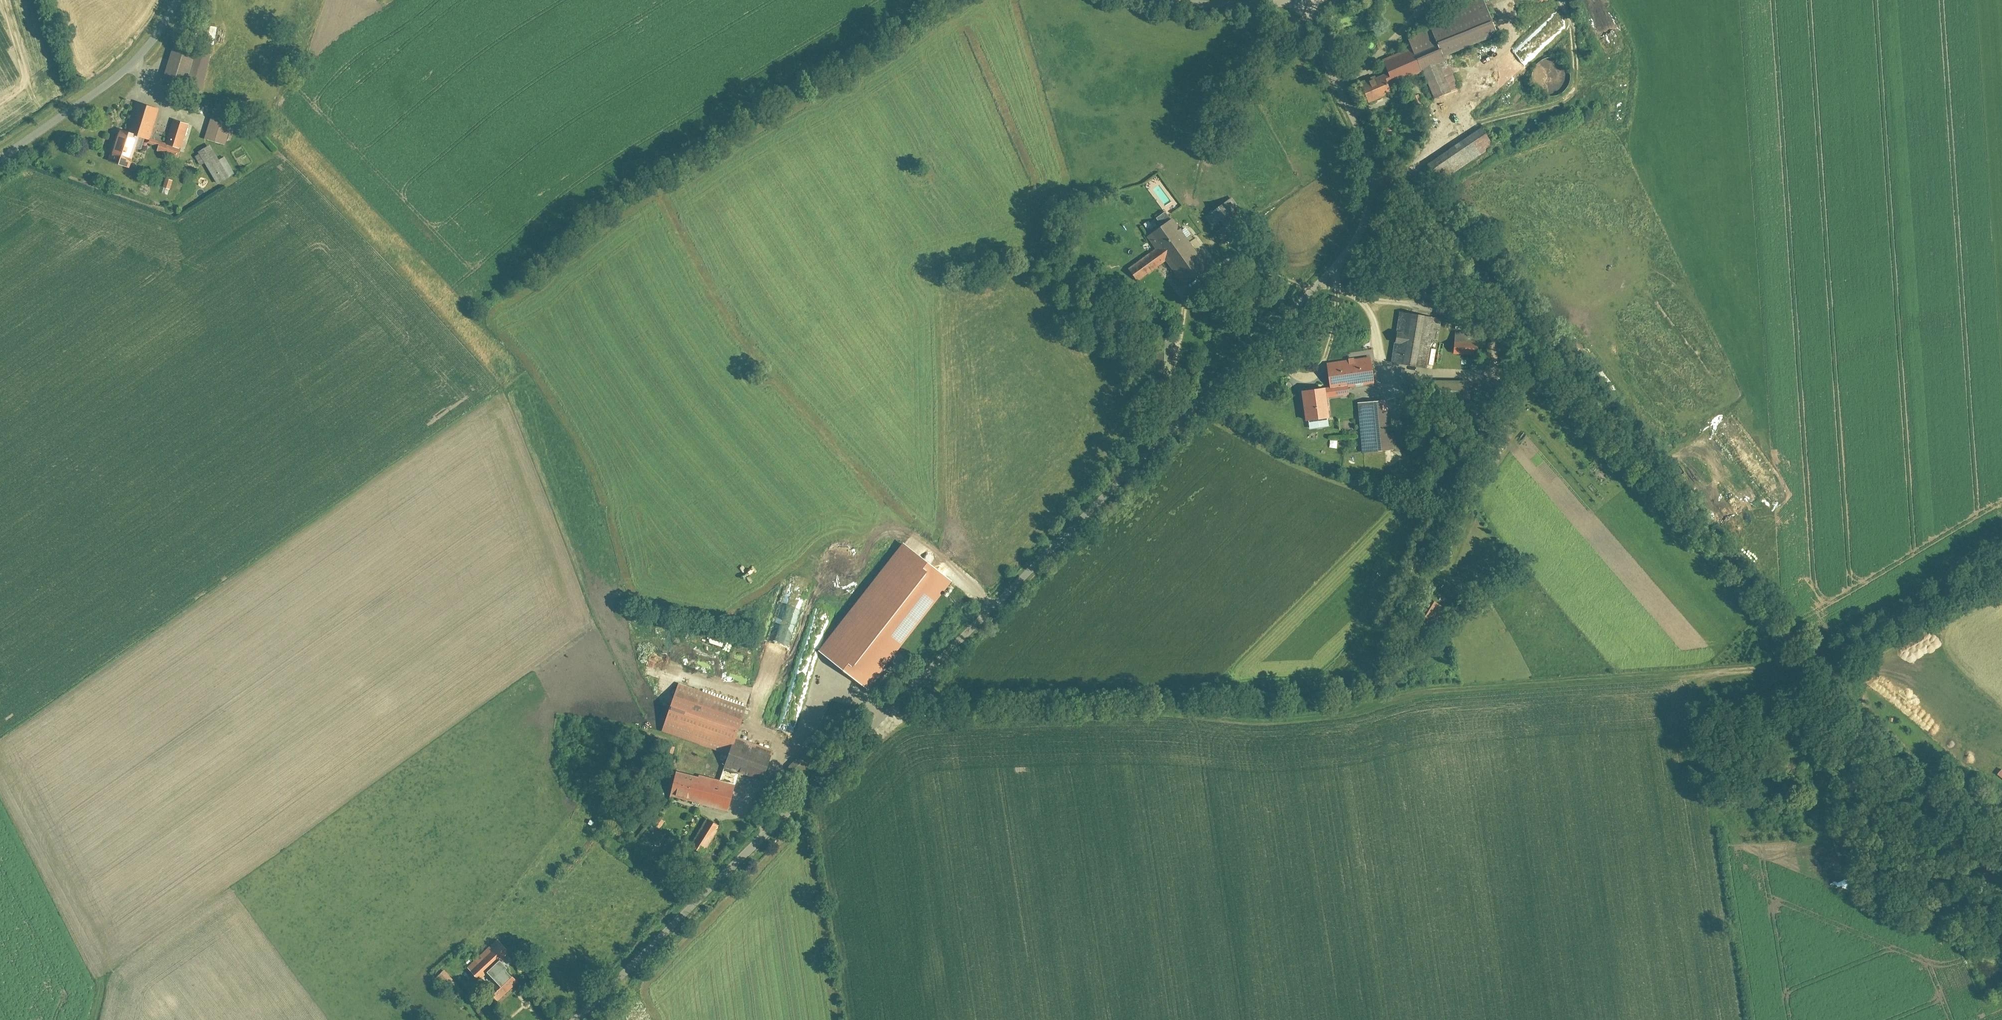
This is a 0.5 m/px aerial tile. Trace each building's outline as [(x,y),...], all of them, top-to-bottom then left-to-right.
[(1405,34),(1410,46),(1382,57),(1388,74),(1392,83),(1421,72),(1434,103),(1455,94),(1439,56),(1491,34),(1482,11),(1429,33),(1426,26),(1405,34)] [(195,29),(192,43),(211,48),(214,34),(195,29)] [(1532,85),(1541,96),(1556,98),(1569,90),(1573,78),(1565,61),(1547,57),(1533,67),(1532,85)] [(1361,82),(1369,102),(1392,93),(1388,85),(1392,83),(1388,74),(1371,81),(1370,78),(1361,82)] [(190,97),(186,106),(201,113),(205,103),(190,97)] [(158,110),(134,103),(126,133),(150,139),(158,110)] [(210,115),(206,136),(226,140),(230,119),(210,115)] [(170,120),(163,147),(181,151),(187,125),(170,120)] [(1423,161),(1439,185),(1490,150),(1474,126),(1423,161)] [(115,132),(107,156),(127,162),(134,138),(115,132)] [(208,145),(194,155),(214,185),(229,175),(208,145)] [(1228,199),(1204,219),(1227,247),(1251,227),(1228,199)] [(1128,269),(1142,288),(1169,269),(1179,283),(1207,263),(1171,212),(1143,232),(1155,249),(1128,269)] [(1398,317),(1388,363),(1421,370),(1431,324),(1398,317)] [(1453,343),(1452,361),(1476,363),(1477,345),(1453,343)] [(1328,364),(1331,388),(1336,387),(1374,382),(1370,358),(1328,364)] [(1433,385),(1433,404),(1469,403),(1468,385),(1433,385)] [(1303,392),(1307,420),(1329,417),(1326,396),(1337,395),(1336,387),(1331,388),(1303,392)] [(1390,399),(1356,403),(1362,453),(1395,449),(1390,399)] [(1445,609),(1427,598),(1412,621),(1430,632),(1445,609)] [(677,688),(663,736),(725,754),(739,706),(677,688)] [(732,737),(722,773),(759,784),(770,748),(732,737)] [(677,771),(669,797),(726,813),(734,787),(677,771)] [(466,967),(475,980),(508,956),(499,944),(466,967)] [(483,989),(497,1001),(516,980),(503,968),(483,989)] [(444,971),(435,980),(452,999),(462,990),(444,971)]
